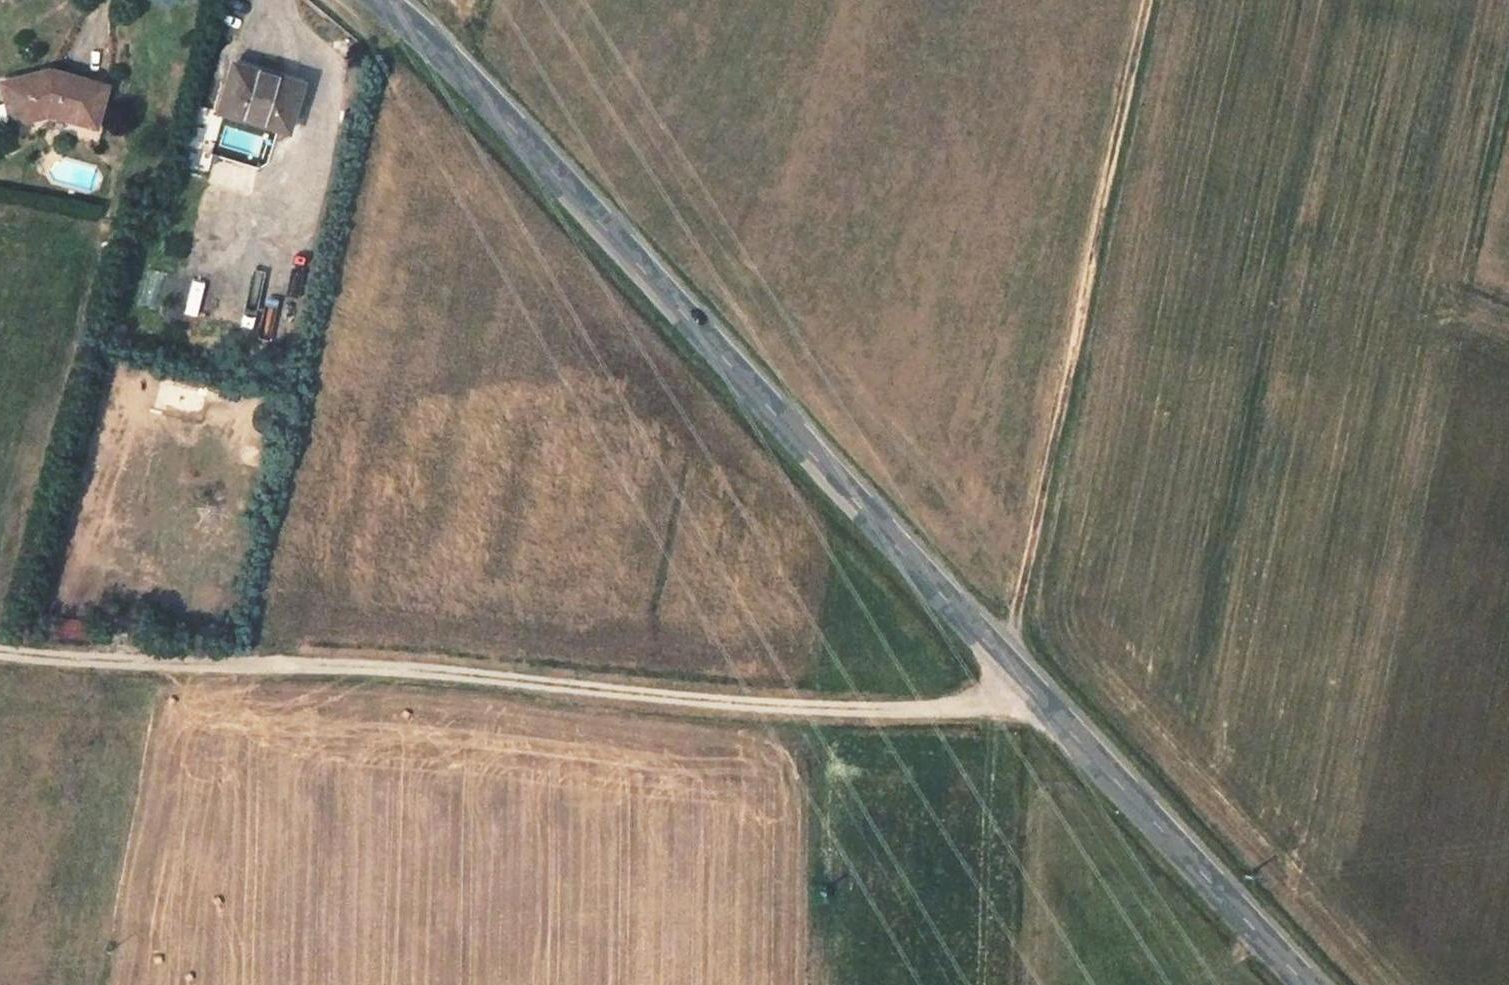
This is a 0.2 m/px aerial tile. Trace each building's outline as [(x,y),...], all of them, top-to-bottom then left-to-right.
[(190,87),(177,130),(244,150),(257,105),(190,87)] [(5,139),(50,150),(60,108),(10,95),(0,97),(0,141),(5,139)]
